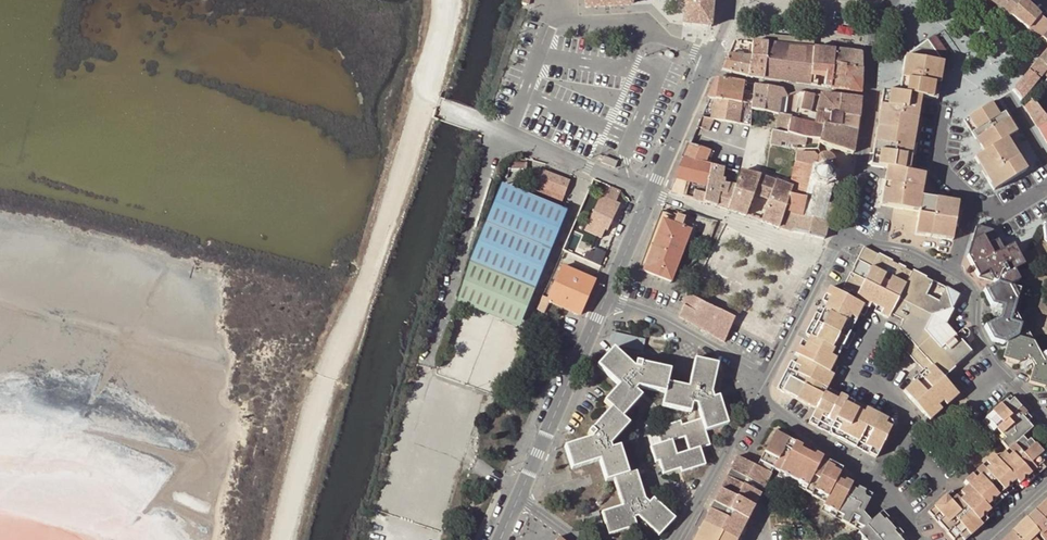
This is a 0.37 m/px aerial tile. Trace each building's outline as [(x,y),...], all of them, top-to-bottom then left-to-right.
[(588,9),(639,7),(639,0),(588,0),(588,9)] [(683,25),(716,27),(716,0),(678,0),(678,9),(676,24),(683,25)] [(1010,16),(1022,0),(988,0),(1010,16)] [(1010,16),(1028,29),(1039,16),(1040,16),(1023,0),(1022,0),(1010,16)] [(1039,16),(1028,29),(1041,40),(1046,33),(1046,23),(1039,16)] [(907,54),(900,91),(922,95),(938,97),(944,61),(929,39),(907,54)] [(751,58),(748,76),(749,77),(763,78),(767,43),(752,41),(750,58),(751,58)] [(813,48),(767,43),(763,78),(809,84),(811,71),(814,47),(813,47),(813,48)] [(811,71),(809,84),(810,84),(812,72),(825,74),(823,86),(830,88),(832,75),(833,64),(835,50),(835,49),(834,49),(833,50),(815,47),(814,47),(811,71)] [(848,51),(835,50),(833,64),(845,66),(846,66),(848,51)] [(1038,60),(1046,68),(1046,67),(1046,50),(1038,60)] [(856,52),(848,51),(846,66),(845,66),(845,69),(861,70),(861,51),(860,51),(859,51),(856,52)] [(728,72),(748,76),(751,58),(750,58),(747,57),(728,55),(722,70),(726,71),(726,72),(728,72)] [(1046,68),(1038,60),(1029,71),(1038,79),(1043,74),(1046,78),(1046,79),(1046,67),(1046,68)] [(845,66),(833,64),(832,75),(843,78),(848,79),(861,80),(861,70),(845,69),(845,66)] [(1038,79),(1029,71),(1013,90),(1015,94),(1016,93),(1019,99),(1021,101),(1034,85),(1033,85),(1038,79)] [(832,75),(830,88),(860,93),(861,80),(848,79),(843,78),(832,75)] [(718,78),(709,98),(715,99),(736,102),(739,81),(718,78)] [(752,105),(751,109),(764,111),(768,86),(754,84),(753,94),(752,105)] [(768,86),(764,111),(778,114),(778,112),(780,99),(782,89),(768,86)] [(1040,88),(1033,99),(1046,118),(1046,96),(1040,88)] [(878,126),(916,133),(922,95),(900,91),(884,89),(878,126)] [(810,93),(804,92),(800,110),(806,111),(810,93)] [(742,93),(740,103),(752,105),(753,94),(742,93)] [(860,98),(820,95),(818,103),(818,105),(816,112),(845,117),(850,117),(858,118),(860,98)] [(789,115),(788,97),(780,99),(778,112),(789,115)] [(715,99),(711,119),(737,123),(740,103),(736,102),(715,99)] [(965,118),(984,150),(1007,137),(1017,131),(998,99),(965,118)] [(1046,119),(1046,118),(1033,99),(1024,107),(1031,118),(1038,128),(1046,119)] [(826,126),(856,131),(858,118),(850,117),(845,117),(816,112),(814,124),(814,126),(823,128),(823,127),(824,126),(825,126),(826,126)] [(778,114),(775,130),(775,131),(785,133),(788,133),(790,119),(791,116),(779,113),(778,114)] [(742,124),(751,126),(752,118),(751,118),(751,117),(744,116),(742,124)] [(752,118),(751,126),(760,127),(760,123),(761,120),(752,118)] [(807,137),(820,139),(823,128),(814,126),(814,124),(790,119),(788,133),(807,137)] [(1038,128),(1040,132),(1043,136),(1046,144),(1046,119),(1038,128)] [(852,153),(856,131),(826,126),(825,126),(824,126),(823,127),(823,128),(820,139),(819,143),(833,149),(835,149),(852,153)] [(872,163),(888,166),(910,169),(916,133),(878,126),(872,163)] [(785,133),(775,131),(773,145),(781,147),(782,143),(790,145),(806,144),(807,137),(788,133),(785,133)] [(1007,137),(984,150),(974,156),(994,188),(1027,169),(1007,137)] [(689,145),(683,158),(702,163),(707,150),(689,145)] [(796,153),(790,183),(790,187),(791,188),(778,228),(789,231),(794,232),(802,235),(811,237),(824,239),(840,172),(836,170),(837,164),(835,164),(835,162),(835,161),(835,159),(834,158),(834,157),(833,156),(832,155),(831,154),(829,153),(828,152),(827,152),(826,152),(824,153),(823,153),(821,153),(820,154),(819,154),(818,155),(817,157),(814,153),(796,153)] [(614,169),(617,163),(605,157),(602,164),(614,169)] [(683,158),(674,179),(706,186),(707,186),(711,165),(702,163),(683,158)] [(706,186),(703,202),(717,206),(720,189),(724,168),(711,165),(707,186),(706,186)] [(918,187),(923,188),(926,172),(910,169),(888,166),(887,174),(919,179),(918,187)] [(564,196),(569,182),(543,172),(543,174),(542,173),(541,173),(540,173),(539,173),(538,173),(537,173),(536,174),(535,174),(535,175),(534,176),(534,177),(534,178),(534,179),(534,180),(534,181),(534,182),(535,182),(535,183),(536,183),(536,184),(537,184),(538,185),(539,185),(538,186),(564,196)] [(737,186),(729,210),(745,215),(753,193),(760,176),(748,173),(744,187),(737,184),(736,186),(737,186)] [(790,187),(790,183),(766,173),(764,177),(790,187)] [(920,210),(922,195),(923,188),(918,187),(919,179),(887,174),(882,203),(920,210)] [(772,226),(778,228),(791,188),(790,187),(764,177),(761,176),(760,176),(753,193),(769,199),(761,221),(772,226)] [(669,192),(703,202),(706,186),(674,179),(669,192)] [(720,189),(717,206),(729,210),(737,186),(736,186),(735,186),(728,185),(726,191),(720,189)] [(518,328),(565,210),(503,186),(472,266),(461,306),(518,328)] [(561,205),(564,196),(538,186),(530,193),(561,205)] [(943,204),(944,198),(922,195),(920,210),(916,233),(953,239),(959,207),(943,204)] [(600,196),(588,222),(605,230),(608,231),(619,204),(600,196)] [(960,201),(944,198),(943,204),(959,207),(960,201)] [(660,211),(638,269),(670,282),(671,280),(672,279),(685,244),(686,243),(691,230),(682,227),(672,223),(674,216),(660,211)] [(672,223),(682,227),(685,217),(678,214),(677,217),(674,216),(672,223)] [(1012,270),(1022,264),(1013,244),(998,239),(987,219),(976,225),(972,241),(987,245),(993,257),(969,249),(967,256),(978,277),(996,282),(1007,286),(1018,279),(1012,270)] [(605,230),(588,222),(585,231),(602,238),(605,230)] [(987,245),(972,241),(969,249),(993,257),(987,245)] [(934,403),(937,401),(949,390),(937,376),(965,353),(954,340),(951,336),(940,323),(950,305),(947,303),(944,298),(940,292),(937,286),(861,246),(839,289),(853,297),(867,304),(872,307),(899,321),(890,338),(918,372),(910,379),(912,382),(901,391),(920,415),(934,403)] [(579,315),(594,281),(562,267),(547,300),(547,301),(550,303),(579,315)] [(1018,290),(1007,286),(996,282),(994,284),(985,289),(983,291),(987,298),(991,305),(999,308),(998,311),(1000,312),(998,319),(986,325),(983,326),(989,338),(990,339),(991,340),(992,340),(992,341),(1003,344),(1007,341),(1016,337),(1019,325),(1012,312),(1018,290)] [(955,295),(937,286),(940,292),(944,298),(947,303),(950,305),(955,295)] [(825,373),(830,375),(834,367),(829,365),(832,359),(835,352),(838,346),(844,349),(851,334),(846,332),(849,326),(852,319),(856,314),(860,316),(865,308),(851,301),(833,292),(795,365),(790,362),(775,390),(808,406),(825,373)] [(690,294),(688,293),(683,306),(696,313),(692,324),(700,328),(710,306),(701,301),(700,300),(700,301),(690,295),(690,294)] [(867,304),(853,297),(851,301),(865,308),(867,304)] [(547,301),(547,300),(543,299),(538,310),(540,311),(545,313),(548,305),(549,303),(550,304),(550,303),(547,301)] [(696,313),(683,306),(679,316),(692,324),(696,313)] [(709,334),(720,311),(710,306),(700,328),(709,334)] [(709,334),(724,341),(732,323),(734,317),(720,309),(720,311),(709,334)] [(846,332),(851,334),(854,328),(849,326),(846,332)] [(732,328),(727,342),(735,345),(741,332),(732,328)] [(957,330),(955,331),(954,333),(954,334),(954,336),(954,337),(956,339),(957,339),(959,339),(961,339),(962,338),(963,336),(963,335),(962,333),(961,331),(960,331),(958,330),(957,330)] [(1040,394),(1046,387),(1046,354),(1037,352),(1026,331),(1016,337),(1007,341),(1003,357),(1002,359),(1007,360),(1017,363),(1025,358),(1027,361),(1029,361),(1033,368),(1028,382),(1040,394)] [(645,339),(613,332),(611,343),(642,350),(645,339)] [(838,346),(835,352),(841,355),(844,349),(838,346)] [(613,349),(597,366),(619,385),(604,401),(610,407),(591,429),(595,433),(591,437),(564,446),(571,468),(598,459),(605,481),(611,479),(619,505),(599,512),(608,537),(635,528),(632,520),(637,519),(658,538),(659,536),(661,536),(670,525),(673,521),(652,502),(648,505),(645,502),(634,472),(627,474),(618,446),(610,449),(609,445),(628,424),(621,417),(641,396),(634,390),(637,387),(664,394),(661,405),(689,412),(692,404),(696,405),(700,419),(705,432),(727,425),(717,396),(712,398),(710,392),(717,364),(694,359),(688,387),(667,383),(669,370),(641,364),(639,369),(634,368),(613,349)] [(813,409),(823,388),(830,375),(825,373),(808,406),(813,409)] [(889,422),(823,388),(813,409),(805,423),(813,426),(815,422),(821,425),(827,428),(833,431),(831,436),(844,443),(846,438),(854,442),(860,445),(867,448),(864,453),(871,457),(875,450),(889,422)] [(1005,397),(981,418),(986,423),(985,426),(983,429),(988,435),(992,431),(998,437),(993,441),(1004,452),(995,460),(992,456),(964,482),(967,486),(956,496),(951,491),(930,509),(928,511),(937,522),(943,517),(952,527),(946,532),(953,539),(965,539),(975,530),(972,527),(977,522),(981,526),(987,520),(985,518),(985,515),(989,511),(986,507),(990,503),(993,503),(995,506),(1001,500),(998,496),(1003,492),(1006,495),(1012,490),(1010,487),(1010,485),(1014,481),(1018,485),(1023,481),(1025,481),(1027,484),(1032,479),(1029,475),(1034,471),(1037,474),(1041,471),(1039,468),(1039,465),(1044,461),(1025,441),(1020,445),(1017,445),(1014,441),(1020,436),(1027,429),(1024,426),(1024,423),(1026,421),(1016,409),(1014,411),(1012,409),(1013,406),(1005,397)] [(986,423),(981,418),(977,422),(983,429),(985,426),(986,423)] [(680,473),(704,465),(699,449),(709,445),(705,432),(700,419),(681,425),(680,421),(655,429),(659,444),(650,447),(655,463),(658,461),(662,475),(679,470),(680,473)] [(833,431),(827,428),(825,433),(831,436),(833,431)] [(659,444),(655,429),(645,432),(650,447),(659,444)] [(992,431),(988,435),(993,441),(998,437),(992,431)] [(774,432),(757,464),(765,468),(769,464),(774,466),(771,471),(778,474),(792,481),(798,484),(798,487),(797,489),(803,492),(805,488),(811,491),(809,495),(816,499),(817,497),(822,496),(826,499),(836,478),(841,469),(826,461),(825,464),(818,461),(817,465),(810,464),(810,453),(780,438),(781,435),(774,432)] [(1025,441),(1020,436),(1014,441),(1017,445),(1020,445),(1025,441)] [(846,438),(844,443),(852,446),(854,442),(846,438)] [(867,448),(860,445),(858,450),(864,453),(867,448)] [(820,458),(810,453),(810,464),(817,465),(818,461),(820,458)] [(696,535),(703,539),(737,539),(770,475),(755,468),(735,458),(696,535)] [(755,468),(770,475),(776,478),(778,474),(771,471),(774,466),(769,464),(765,468),(757,464),(755,468)] [(1032,479),(1037,474),(1034,471),(1029,475),(1032,479)] [(776,478),(777,479),(789,485),(792,481),(778,474),(776,478)] [(826,499),(824,503),(822,507),(826,509),(828,513),(827,515),(832,518),(837,514),(841,517),(839,521),(854,529),(862,513),(868,500),(863,497),(862,494),(864,492),(856,487),(854,490),(849,487),(846,492),(841,490),(842,481),(836,478),(826,499)] [(850,485),(842,481),(841,490),(846,492),(849,487),(850,485)] [(1021,489),(1027,484),(1025,481),(1023,481),(1018,485),(1021,489)] [(871,495),(864,492),(862,494),(863,497),(868,500),(871,495)] [(1001,500),(1006,495),(1003,492),(998,496),(1001,500)] [(1026,519),(1037,533),(1046,524),(1046,523),(1046,499),(1026,519)] [(989,511),(995,506),(993,503),(990,503),(986,507),(989,511)] [(859,532),(857,533),(860,537),(861,539),(900,539),(900,536),(902,534),(897,528),(898,526),(894,521),(892,523),(888,526),(885,523),(889,519),(882,511),(870,522),(859,532)] [(597,512),(583,517),(588,533),(602,528),(597,512)] [(870,522),(862,513),(854,529),(859,532),(870,522)] [(943,517),(937,522),(946,532),(952,527),(943,517)] [(1026,519),(1012,533),(1018,539),(1036,539),(1034,537),(1038,533),(1037,533),(1026,519)] [(975,530),(981,526),(977,522),(972,527),(975,530)] [(1037,533),(1038,533),(1041,537),(1046,531),(1046,524),(1037,533)]
